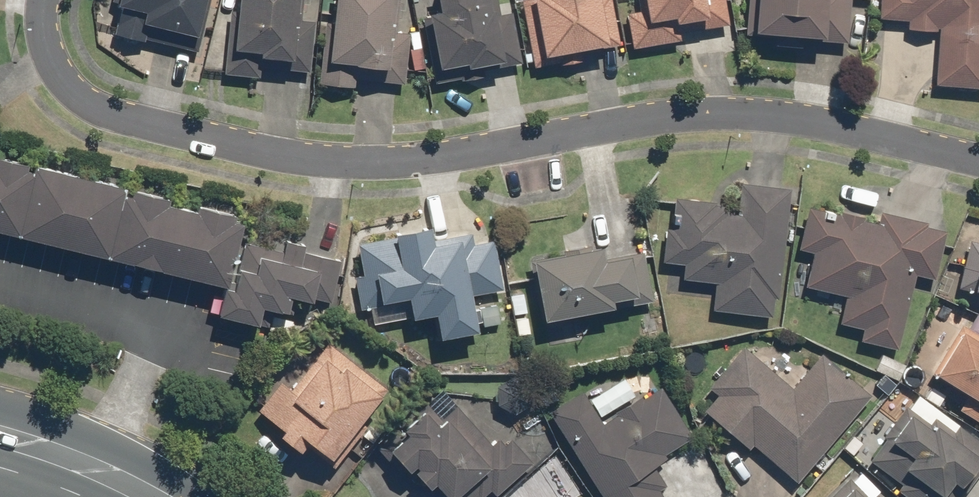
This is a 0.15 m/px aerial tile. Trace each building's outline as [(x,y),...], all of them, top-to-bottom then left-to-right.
[(126,2),(118,32),(146,39),(147,37),(199,50),(212,0),(119,0),(126,2)] [(242,11),(232,10),(226,72),(261,75),(262,65),(279,66),(280,54),(297,56),(303,0),(243,0),(242,11)] [(335,83),(357,85),(358,79),(406,82),(408,32),(399,31),(401,0),(340,0),(335,83)] [(495,0),(446,0),(448,7),(420,13),(437,86),(527,66),(514,9),(498,12),(495,0)] [(537,66),(583,57),(581,50),(621,42),(613,0),(524,0),(537,66)] [(643,12),(629,15),(634,45),(684,37),(683,32),(731,23),(727,0),(641,0),(643,12)] [(775,36),(775,44),(806,45),(806,37),(833,38),(852,39),(853,0),(749,0),(748,35),(775,36)] [(978,85),(978,0),(882,0),(881,16),(911,19),(910,27),(942,29),(938,82),(978,85)] [(229,281),(222,308),(261,317),(265,299),(288,304),(291,290),(333,300),(342,260),(303,251),(305,244),(288,239),(285,251),(255,244),(250,265),(244,264),(238,288),(231,286),(247,219),(241,218),(243,210),(202,200),(201,208),(169,200),(173,194),(0,152),(0,224),(229,281)] [(778,317),(790,190),(745,186),(742,212),(726,211),(726,207),(715,205),(715,198),(681,195),(678,231),(669,231),(666,262),(686,264),(685,277),(717,280),(714,311),(778,317)] [(903,350),(919,274),(940,278),(949,231),(927,226),(928,218),(880,209),(879,214),(810,200),(800,249),(817,252),(810,286),(850,294),(844,323),(865,327),(862,342),(903,350)] [(497,300),(478,305),(474,291),(507,282),(496,239),(478,244),(475,234),(441,243),(435,218),(399,227),(400,232),(360,243),(367,273),(358,275),(371,327),(439,310),(443,327),(439,328),(441,337),(483,326),(503,321),(497,300)] [(970,242),(961,286),(978,290),(978,244),(970,242)] [(608,257),(605,244),(531,259),(543,320),(616,305),(614,299),(641,294),(632,252),(608,257)] [(964,326),(939,371),(972,389),(960,410),(978,421),(978,334),(964,326)] [(390,387),(328,340),(293,386),(285,379),(263,407),(289,427),(284,432),(307,449),(309,446),(338,468),(370,425),(364,421),(390,387)] [(755,443),(799,480),(871,395),(822,354),(795,387),(745,345),(711,386),(721,393),(708,408),(753,446),(755,443)] [(537,400),(517,371),(494,387),(514,416),(537,400)] [(549,411),(605,496),(668,496),(663,489),(669,485),(657,467),(673,456),(670,452),(695,435),(664,388),(646,399),(643,395),(603,421),(582,390),(549,411)] [(427,399),(381,445),(417,482),(423,476),(434,487),(439,482),(454,496),(470,496),(483,484),(495,496),(502,496),(537,462),(512,437),(507,441),(500,434),(494,440),(456,402),(443,415),(427,399)] [(907,404),(872,461),(905,482),(900,489),(913,496),(960,496),(975,474),(978,477),(978,436),(958,423),(954,429),(941,421),(939,424),(907,404)] [(880,489),(871,496),(853,475),(827,496),(887,496),(880,489)]
